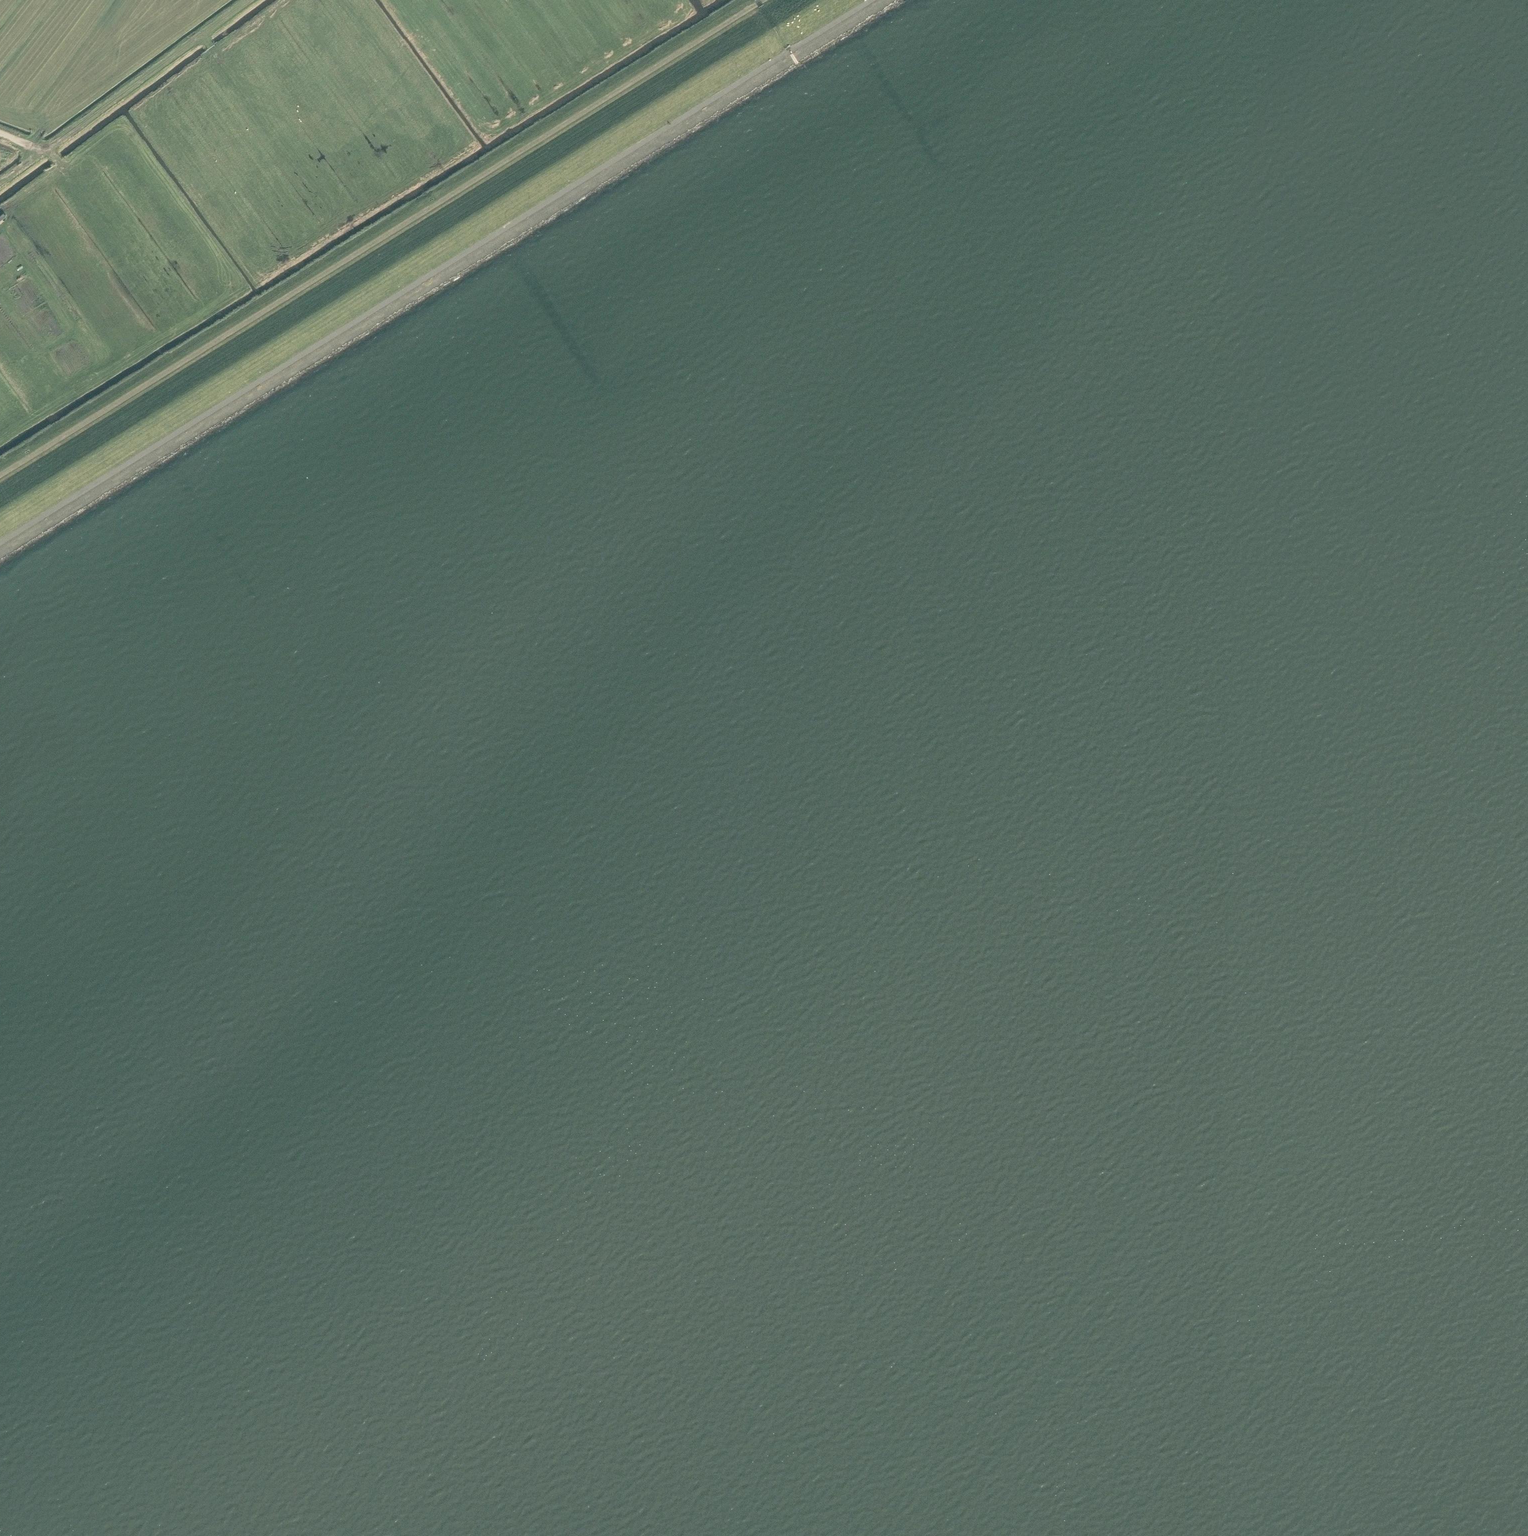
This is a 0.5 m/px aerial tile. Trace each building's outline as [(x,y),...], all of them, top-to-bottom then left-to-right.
[(17,256),(8,243),(2,247),(0,245),(0,267),(17,256)]
